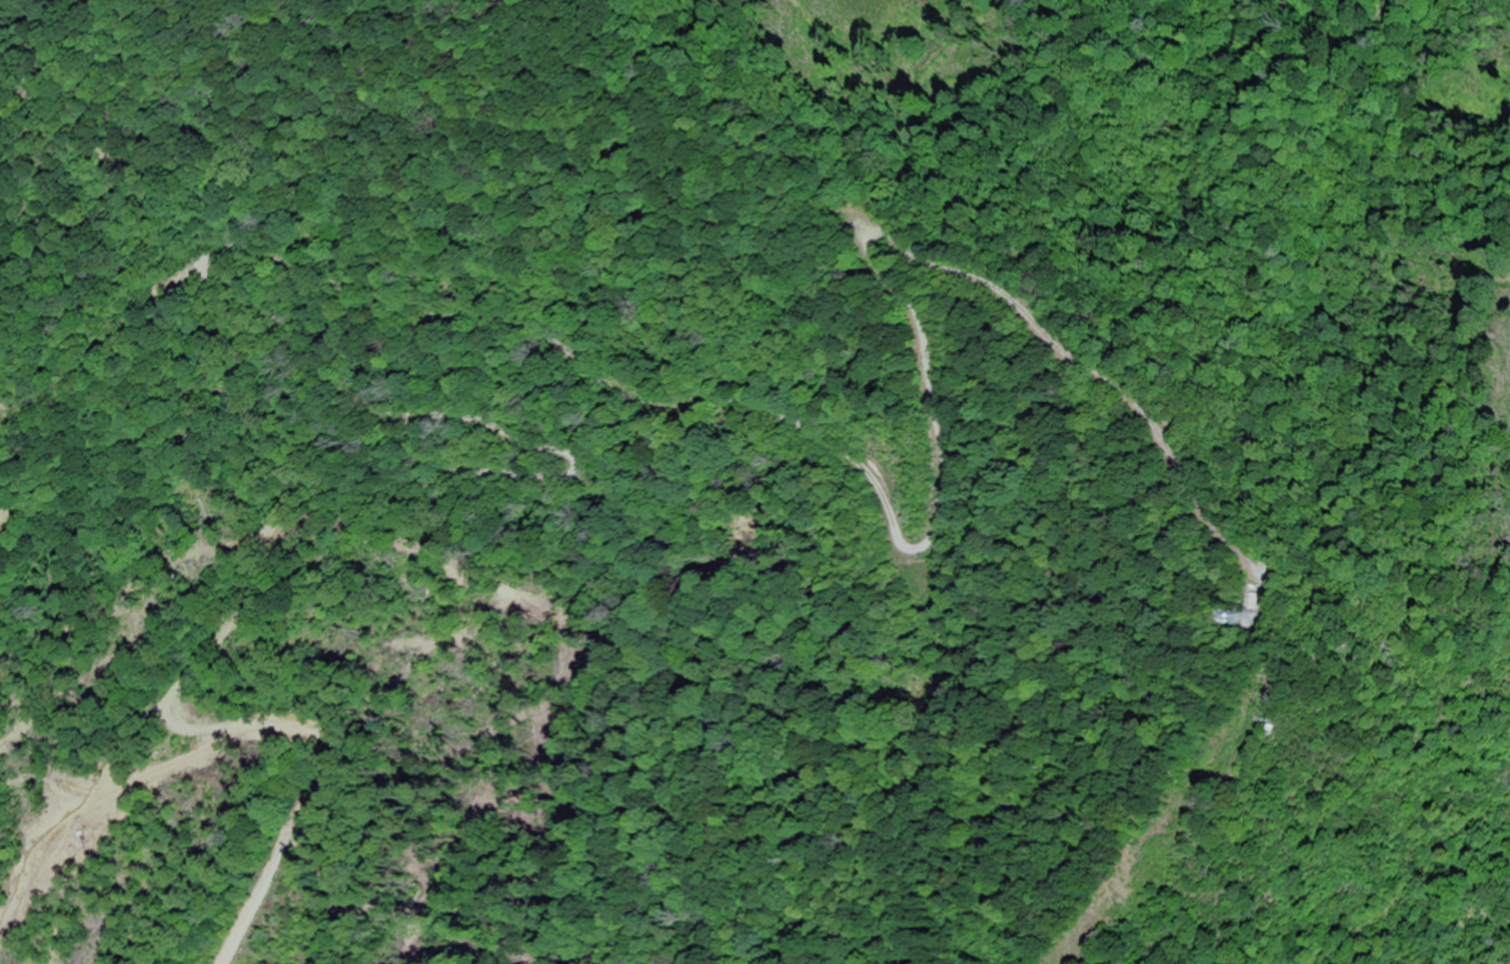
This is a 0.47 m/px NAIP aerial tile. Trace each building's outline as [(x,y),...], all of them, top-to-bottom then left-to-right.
[(1266,598),(1254,595),(1249,612),(1261,616),(1266,598)]
